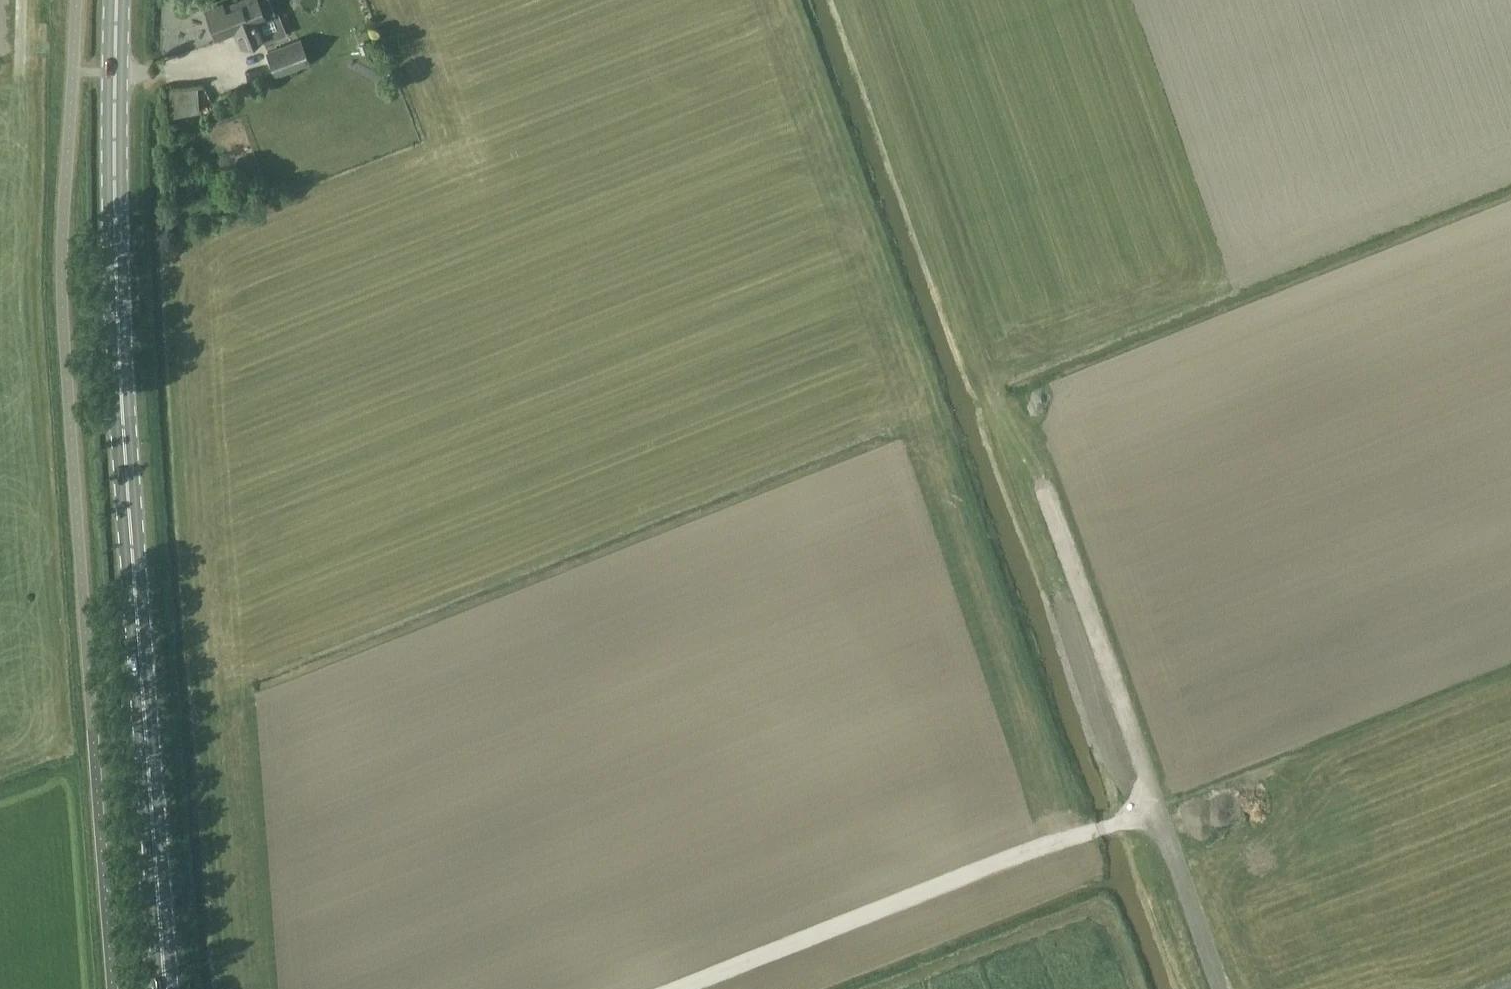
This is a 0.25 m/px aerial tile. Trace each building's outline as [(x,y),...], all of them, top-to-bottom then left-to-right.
[(259,0),(238,0),(223,6),(222,2),(206,8),(217,37),(235,30),(241,46),(266,37),(259,21),(266,18),(259,0)] [(276,73),(310,60),(302,38),(268,52),(276,73)] [(171,117),(200,115),(198,85),(178,86),(168,87),(170,111),(171,117)]
